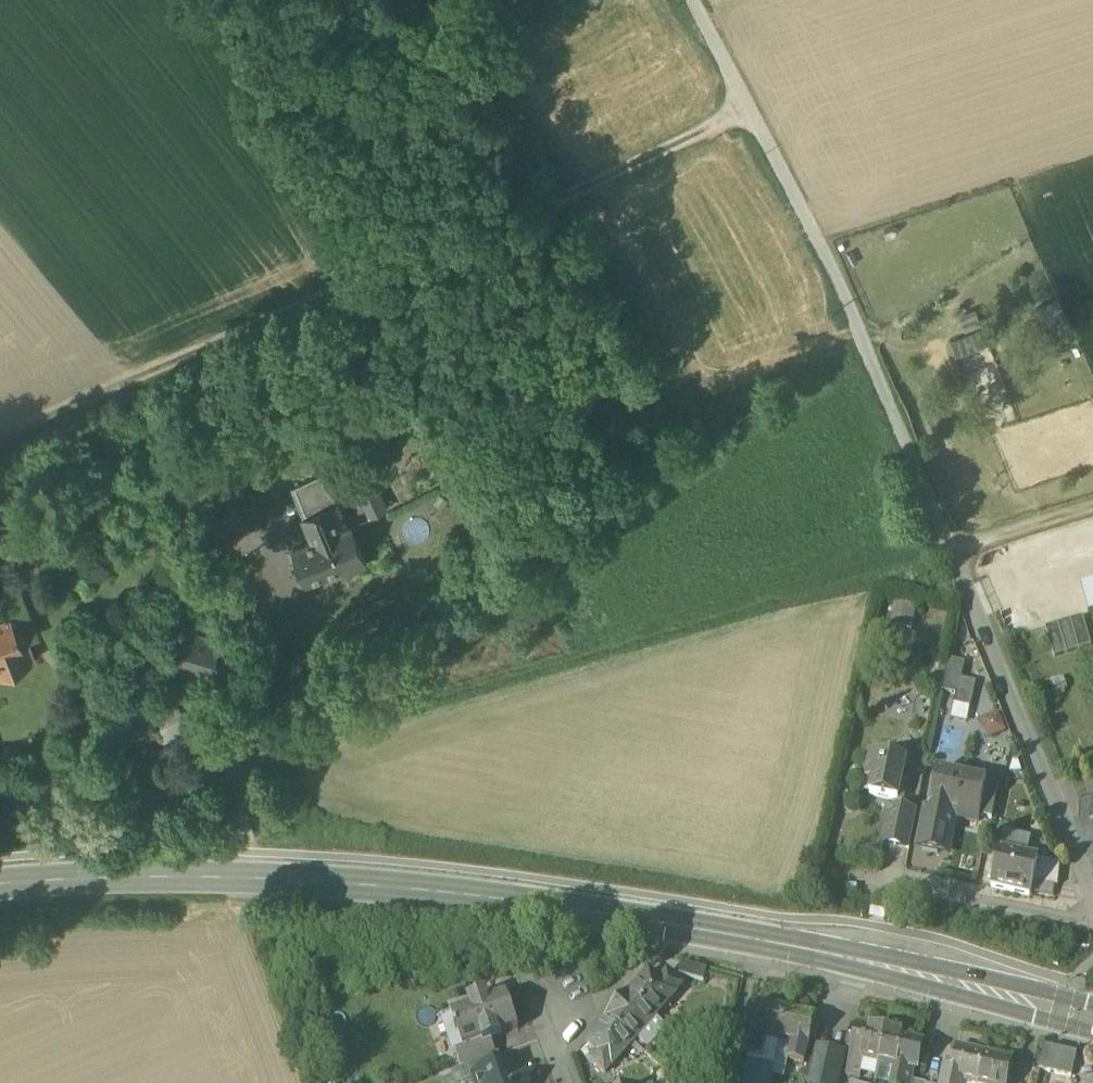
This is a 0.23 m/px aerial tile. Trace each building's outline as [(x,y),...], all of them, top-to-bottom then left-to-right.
[(357,441),(361,451),(374,445),(369,435),(357,441)] [(361,451),(355,454),(362,470),(364,474),(391,461),(382,442),(380,443),(380,442),(374,445),(361,451)] [(332,484),(362,470),(355,454),(324,469),(331,484),(332,484)] [(295,482),(307,512),(331,501),(332,502),(338,500),(332,484),(331,484),(324,469),(295,482)] [(359,487),(368,511),(388,503),(378,479),(359,487)] [(293,544),(308,578),(343,564),(345,568),(368,559),(352,520),(342,525),(332,502),(331,501),(307,512),(303,513),(313,536),(293,544)] [(16,588),(30,625),(22,628),(26,637),(37,633),(18,583),(0,590),(0,594),(16,588)] [(1081,590),(1088,614),(1092,613),(1092,586),(1081,590)] [(15,611),(22,628),(30,625),(16,588),(0,594),(0,617),(15,611)] [(916,606),(894,603),(890,628),(911,632),(916,606)] [(22,628),(15,611),(0,617),(0,669),(33,656),(26,637),(22,628)] [(1045,627),(1053,656),(1091,645),(1082,616),(1045,627)] [(172,663),(205,672),(216,639),(182,629),(172,663)] [(943,691),(956,694),(960,680),(963,663),(949,660),(943,691)] [(975,683),(960,680),(956,694),(954,705),(970,708),(975,683)] [(151,713),(163,739),(168,737),(170,739),(183,733),(183,731),(187,729),(175,703),(171,704),(170,702),(156,708),(157,710),(151,713)] [(970,708),(954,705),(951,720),(967,723),(970,708)] [(999,715),(979,723),(987,742),(1007,734),(999,715)] [(871,796),(899,802),(907,763),(868,755),(862,782),(873,785),(871,796)] [(979,823),(980,817),(986,784),(936,774),(925,830),(921,851),(937,855),(945,816),(957,819),(979,823)] [(999,786),(986,784),(980,817),(992,819),(999,786)] [(882,844),(908,849),(913,828),(916,812),(896,808),(894,816),(888,814),(882,844)] [(950,857),(957,819),(945,816),(937,855),(950,857)] [(908,849),(921,851),(925,830),(913,828),(908,849)] [(1000,851),(1028,857),(1031,839),(1003,833),(1000,851)] [(991,889),(1030,897),(1031,893),(1034,880),(1038,859),(1028,857),(1000,851),(991,889)] [(1055,885),(1059,886),(1062,864),(1038,859),(1034,880),(1055,885)] [(1034,880),(1031,893),(1052,898),(1055,885),(1034,880)] [(679,977),(704,983),(707,971),(682,965),(679,977)] [(650,973),(630,996),(656,1019),(676,996),(675,995),(682,988),(667,975),(660,983),(650,973)] [(633,1045),(656,1019),(630,996),(629,995),(628,995),(606,1021),(633,1045)] [(457,1037),(463,1051),(491,1041),(518,1031),(506,999),(489,1005),(487,999),(468,1005),(470,1012),(451,1019),(451,1020),(446,1022),(451,1037),(455,1035),(456,1038),(457,1037)] [(751,1017),(748,1028),(754,1029),(749,1054),(761,1057),(764,1042),(780,1045),(787,1012),(759,1006),(757,1018),(751,1017)] [(815,1018),(787,1012),(780,1045),(792,1048),(795,1049),(792,1064),(805,1066),(810,1041),(816,1043),(818,1033),(812,1031),(815,1018)] [(613,1068),(633,1045),(606,1021),(605,1022),(606,1023),(587,1044),(598,1054),(591,1061),(606,1075),(612,1067),(613,1068)] [(863,1064),(878,1067),(886,1034),(857,1027),(854,1039),(849,1038),(847,1049),(852,1050),(846,1076),(860,1079),(863,1064)] [(775,1067),(780,1045),(764,1042),(761,1057),(749,1054),(754,1029),(748,1028),(741,1061),(749,1062),(775,1067)] [(879,1067),(895,1071),(892,1082),(911,1082),(913,1074),(906,1073),(907,1068),(913,1045),(914,1040),(886,1034),(878,1067),(879,1067)] [(460,1070),(464,1069),(497,1057),(491,1041),(463,1051),(454,1054),(460,1070)] [(913,1045),(907,1068),(918,1071),(923,1047),(913,1045)] [(830,1051),(817,1049),(810,1082),(823,1082),(830,1051)] [(1039,1073),(1071,1080),(1077,1056),(1044,1049),(1039,1073)] [(985,1056),(957,1050),(952,1068),(949,1082),(979,1082),(985,1056)] [(830,1051),(823,1082),(836,1082),(843,1054),(830,1051)] [(499,1056),(497,1057),(464,1069),(469,1082),(475,1081),(475,1079),(503,1069),(499,1056)] [(979,1082),(1008,1082),(1012,1062),(985,1056),(979,1082)] [(776,1060),(775,1067),(774,1074),(783,1076),(786,1062),(776,1060)] [(774,1074),(775,1067),(749,1062),(746,1082),(772,1082),(774,1074)] [(524,1077),(520,1078),(516,1064),(503,1069),(475,1079),(475,1081),(476,1082),(526,1082),(524,1077)] [(952,1068),(942,1066),(938,1082),(949,1082),(952,1068)] [(895,1071),(879,1067),(875,1082),(892,1082),(895,1071)]
